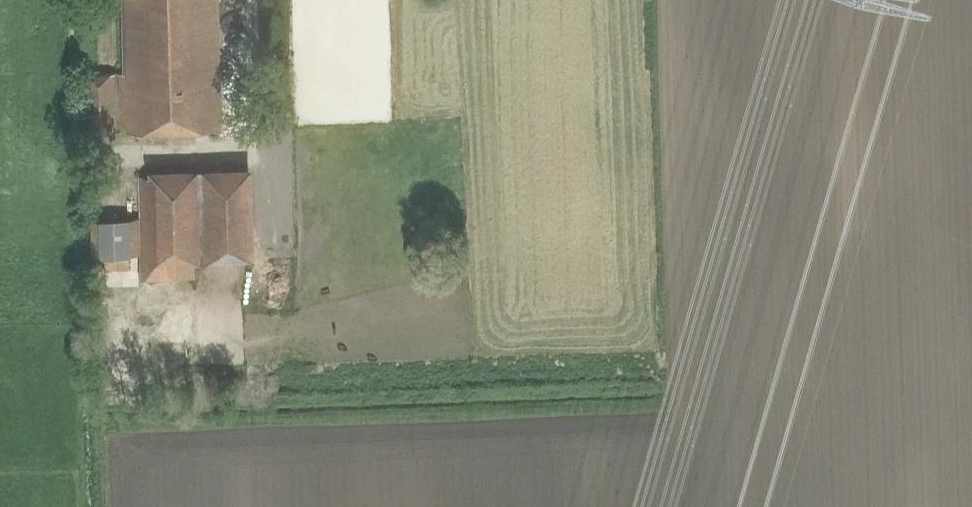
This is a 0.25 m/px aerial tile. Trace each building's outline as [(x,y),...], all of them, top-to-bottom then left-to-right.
[(219,125),(215,0),(119,0),(121,70),(85,71),(87,129),(219,125)] [(199,248),(232,247),(230,165),(143,167),(146,277),(200,275),(199,248)] [(140,219),(91,220),(91,256),(141,256),(140,219)]
